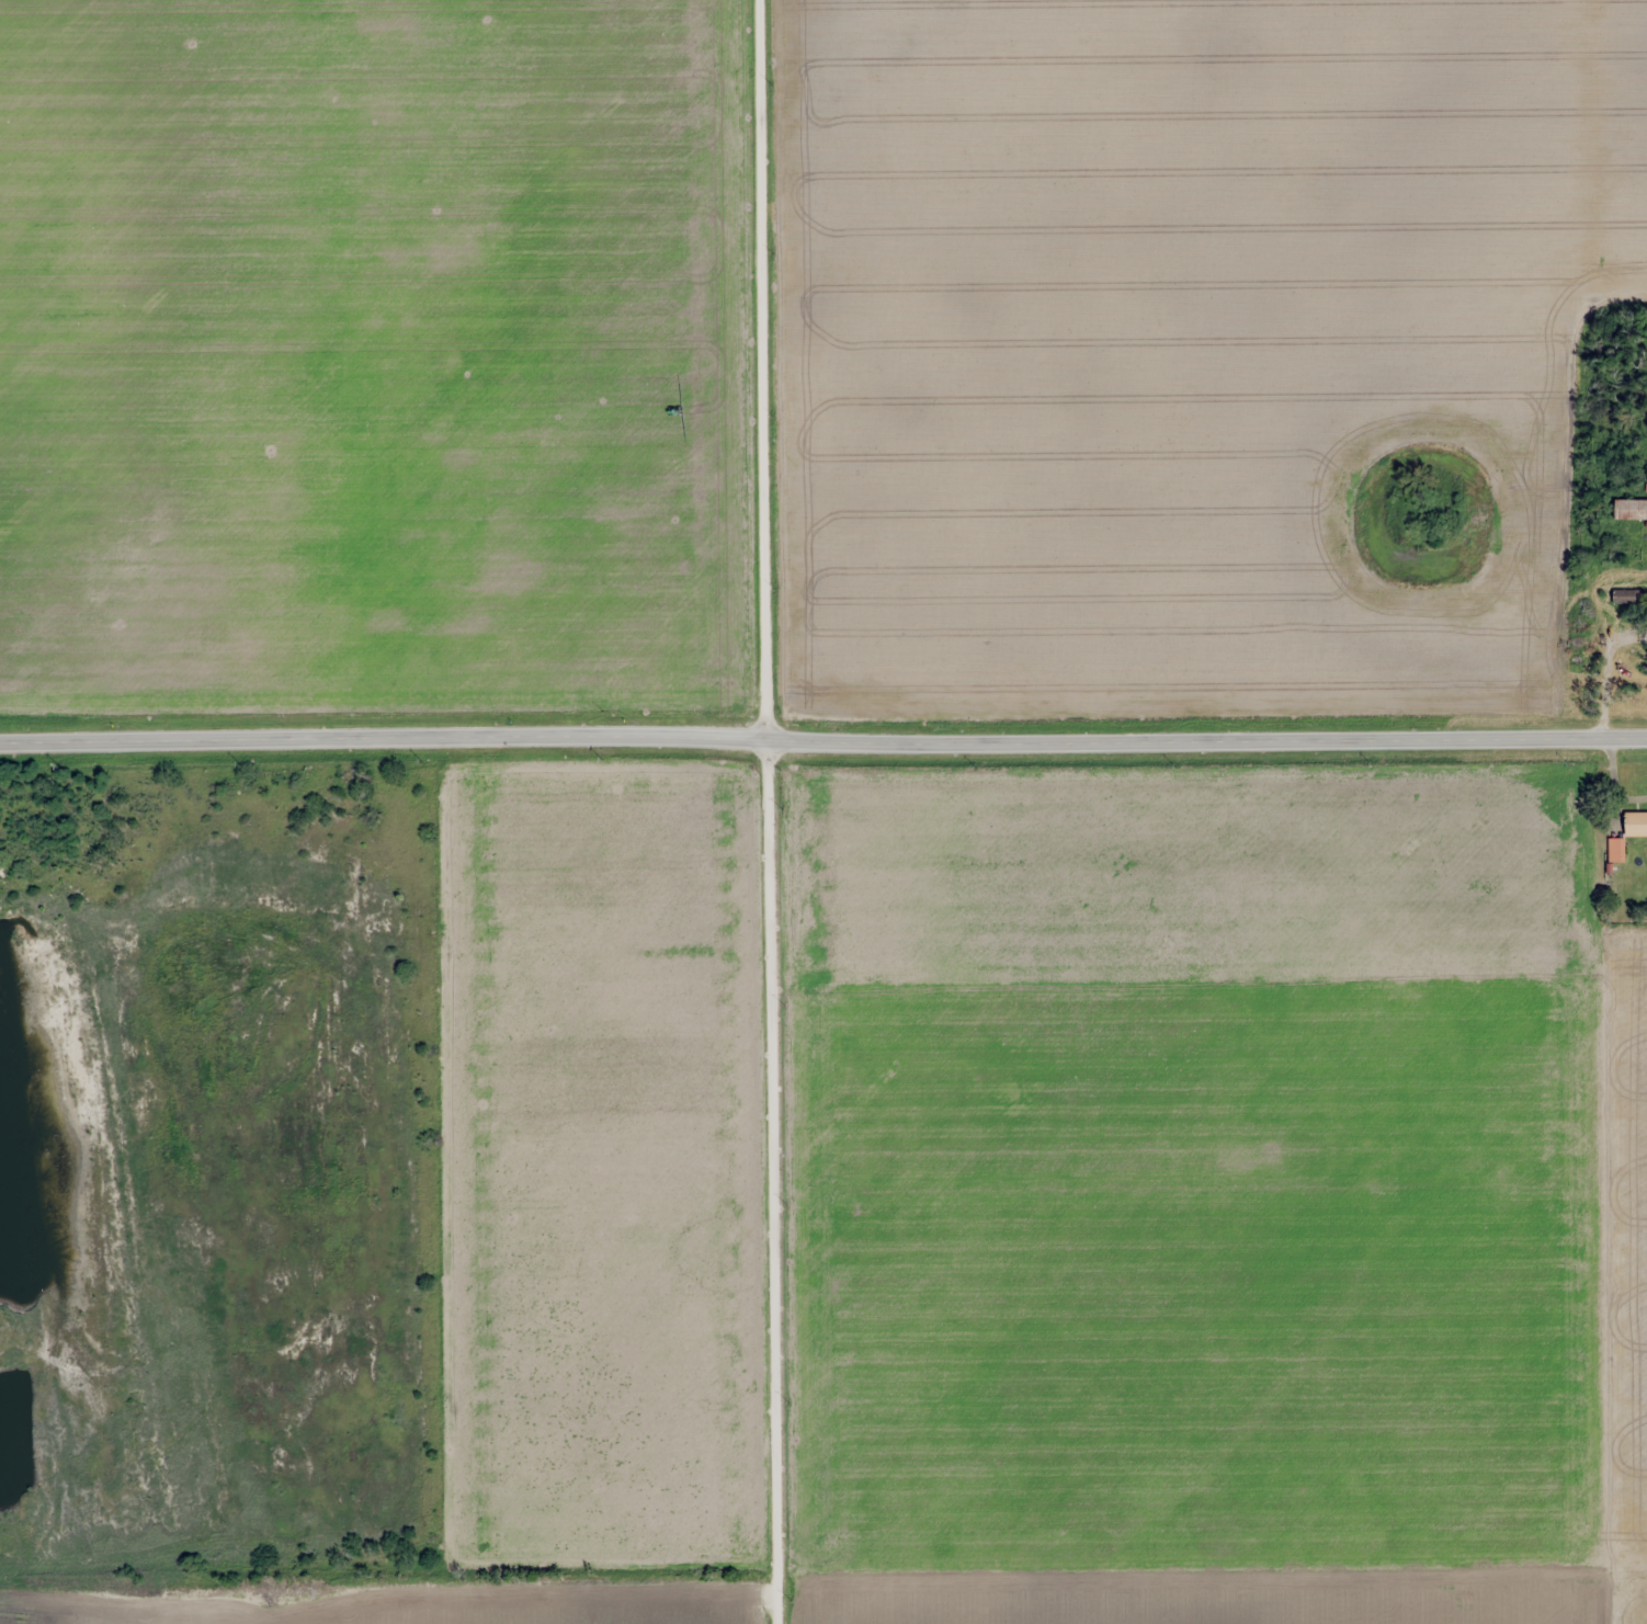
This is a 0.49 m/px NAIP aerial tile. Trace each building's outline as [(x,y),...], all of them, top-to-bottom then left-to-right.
[(1646,519),(1646,500),(1614,500),(1614,519),(1646,519)] [(1644,590),(1613,590),(1613,603),(1644,603),(1644,590)] [(1625,811),(1625,836),(1646,836),(1646,811),(1625,811)] [(1608,838),(1608,862),(1625,862),(1625,838),(1608,838)]
